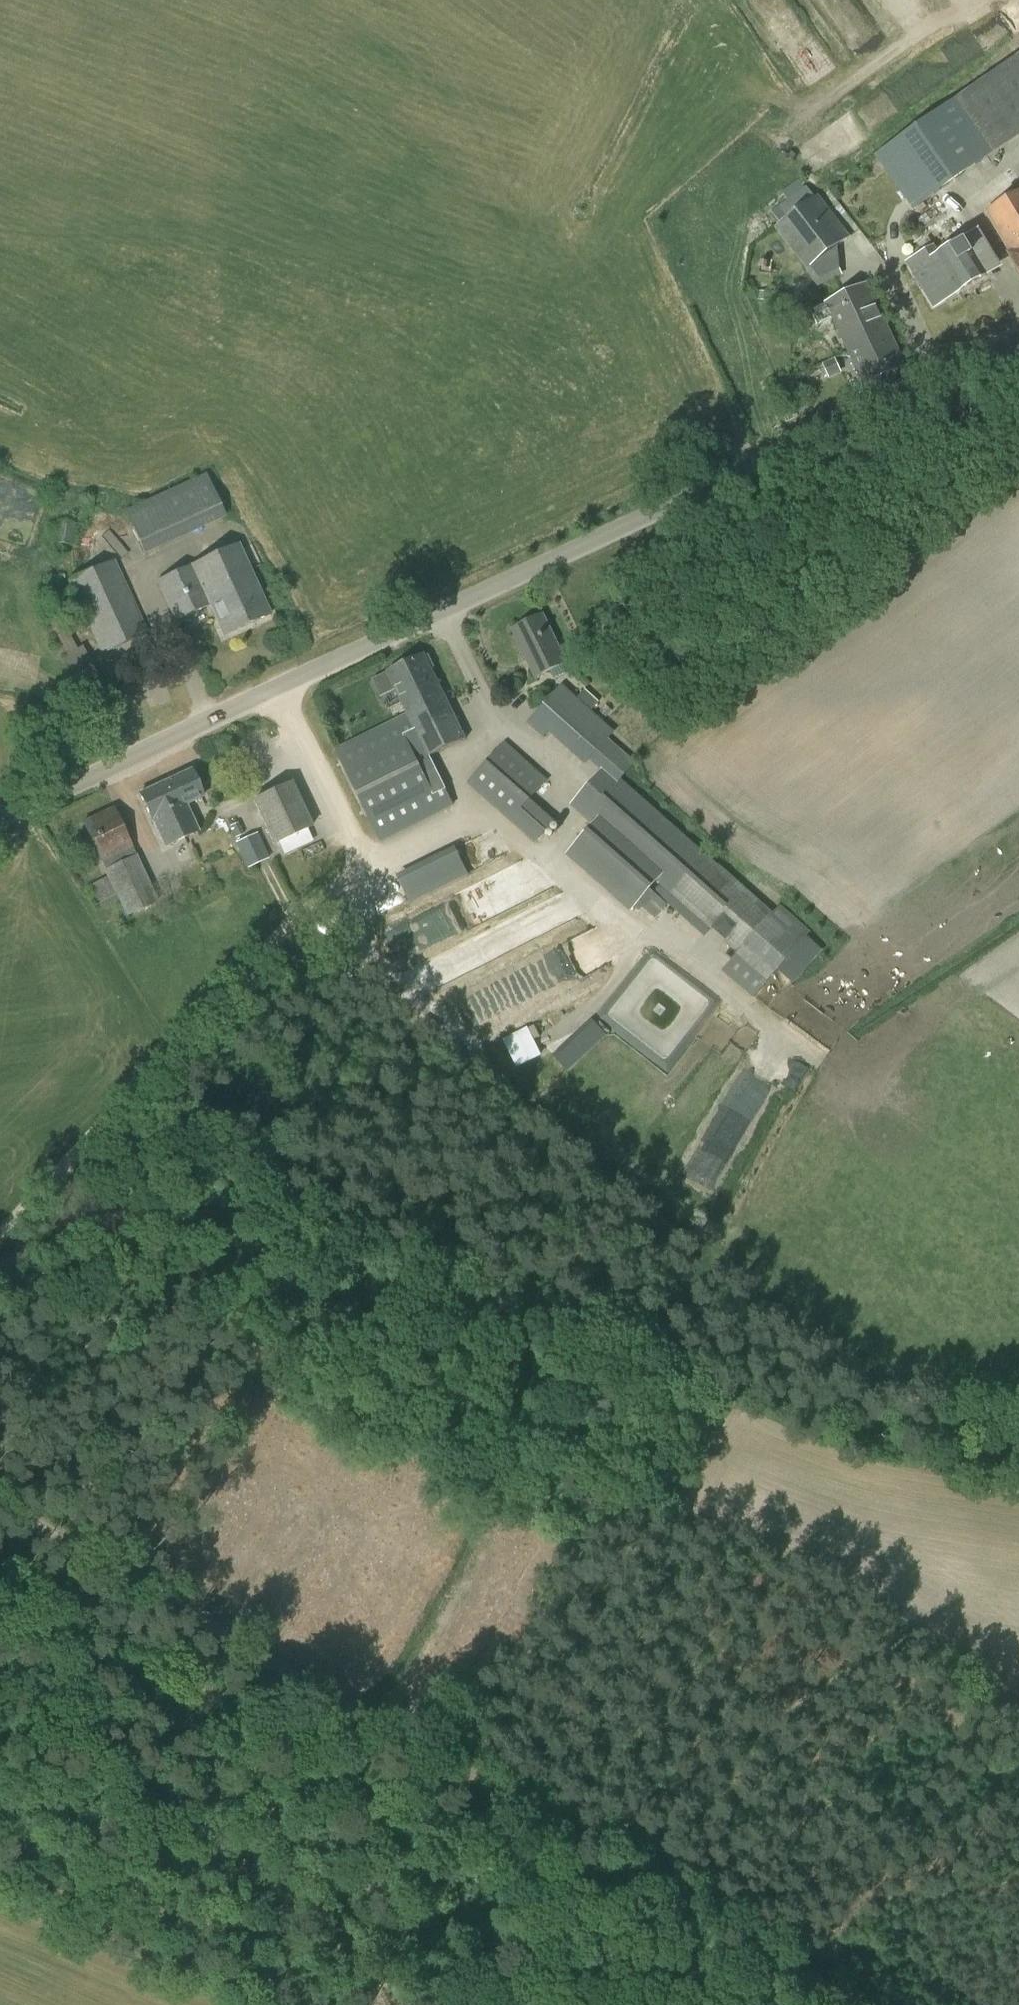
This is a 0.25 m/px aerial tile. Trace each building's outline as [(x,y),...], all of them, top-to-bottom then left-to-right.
[(875,159),(913,211),(1018,136),(1018,56),(875,159)] [(764,238),(787,269),(799,260),(807,271),(808,270),(811,275),(820,269),(816,263),(851,237),(819,195),(815,199),(806,187),(783,204),(792,216),(764,238)] [(1010,255),(1018,270),(1018,192),(986,211),(1012,254),(1010,255)] [(959,292),(985,278),(963,242),(938,256),(937,256),(958,290),(959,292)] [(937,256),(938,256),(934,247),(907,263),(932,306),(958,290),(937,256)] [(818,276),(822,296),(846,291),(842,271),(818,276)] [(820,326),(833,319),(841,337),(849,354),(884,338),(885,341),(893,338),(883,318),(868,285),(826,304),(826,305),(813,311),(820,326)] [(907,367),(893,338),(885,341),(884,338),(849,354),(865,387),(907,367)] [(125,511),(144,554),(226,518),(206,474),(125,511)] [(54,544),(72,546),(76,524),(57,522),(54,544)] [(239,545),(157,582),(175,621),(208,606),(222,637),(271,616),(239,545)] [(149,634),(114,560),(68,582),(101,656),(149,634)] [(543,616),(513,631),(536,678),(566,663),(543,616)] [(82,647),(77,650),(60,618),(46,626),(82,694),(101,683),(82,647)] [(335,750),(381,843),(455,806),(430,757),(466,740),(425,655),(387,673),(407,714),(335,750)] [(588,761),(602,772),(571,804),(595,827),(569,856),(632,914),(659,884),(739,955),(744,948),(774,975),(811,933),(779,905),(772,914),(622,781),(637,763),(614,743),(618,737),(614,735),(616,734),(592,711),(600,703),(584,688),(576,699),(561,685),(526,724),(544,740),(550,734),(586,766),(588,761)] [(467,784),(535,845),(556,822),(531,801),(548,782),(505,743),(467,784)] [(190,771),(164,783),(172,801),(164,805),(174,826),(180,823),(187,838),(199,832),(187,807),(188,805),(203,798),(190,771)] [(172,801),(164,783),(139,794),(164,848),(187,838),(180,823),(174,826),(164,805),(172,801)] [(253,802),(274,846),(312,828),(291,784),(253,802)] [(81,822),(107,878),(89,886),(100,908),(117,900),(125,917),(157,902),(113,808),(81,822)] [(269,859),(257,833),(236,842),(247,869),(269,859)] [(397,876),(411,904),(469,875),(455,847),(397,876)] [(569,1072),(607,1033),(593,1019),(554,1058),(569,1072)] [(536,1024),(504,1038),(509,1050),(541,1036),(536,1024)]
